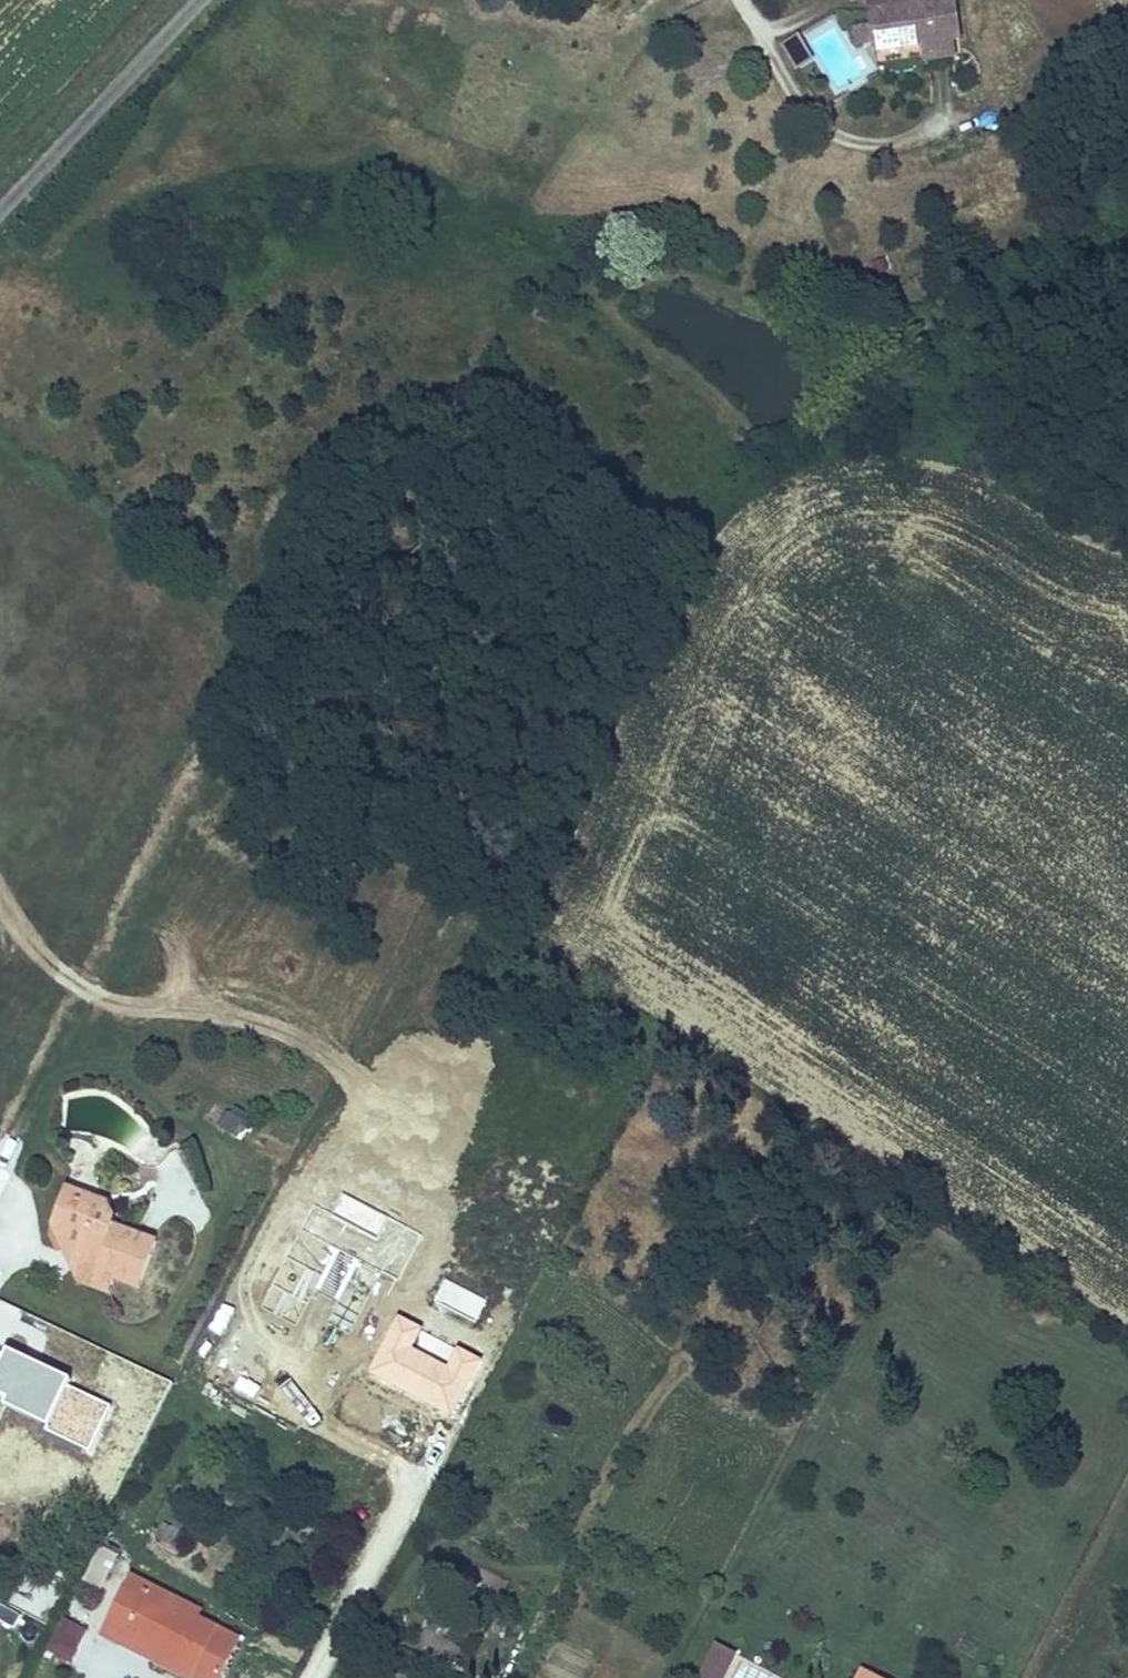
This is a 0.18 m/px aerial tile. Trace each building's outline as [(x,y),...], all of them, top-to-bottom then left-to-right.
[(854,48),(870,46),(871,57),(919,51),(950,48),(958,47),(952,0),(863,0),(866,31),(852,33),(854,48)] [(779,46),(795,74),(813,64),(797,36),(779,46)] [(921,66),(951,62),(950,48),(919,51),(921,66)] [(224,1115),(220,1133),(245,1137),(248,1120),(224,1115)] [(52,1234),(54,1238),(61,1218),(72,1207),(90,1214),(94,1201),(67,1192),(52,1234)] [(142,1287),(157,1243),(116,1228),(118,1221),(109,1206),(94,1201),(90,1214),(72,1207),(61,1218),(54,1238),(65,1258),(66,1252),(97,1262),(91,1280),(112,1288),(113,1285),(116,1278),(142,1287)] [(97,1262),(66,1252),(65,1258),(79,1283),(110,1294),(112,1288),(91,1280),(97,1262)] [(116,1278),(113,1285),(139,1294),(142,1287),(116,1278)] [(79,1588),(99,1596),(116,1553),(97,1545),(79,1588)] [(168,1658),(163,1669),(183,1677),(225,1677),(242,1642),(201,1622),(177,1611),(180,1603),(132,1580),(103,1640),(130,1653),(135,1642),(168,1658)] [(177,1611),(201,1622),(205,1614),(180,1603),(177,1611)] [(72,1666),(88,1636),(65,1622),(48,1653),(72,1666)] [(168,1658),(135,1642),(130,1653),(163,1669),(168,1658)] [(717,1646),(701,1677),(728,1677),(739,1657),(717,1646)]
